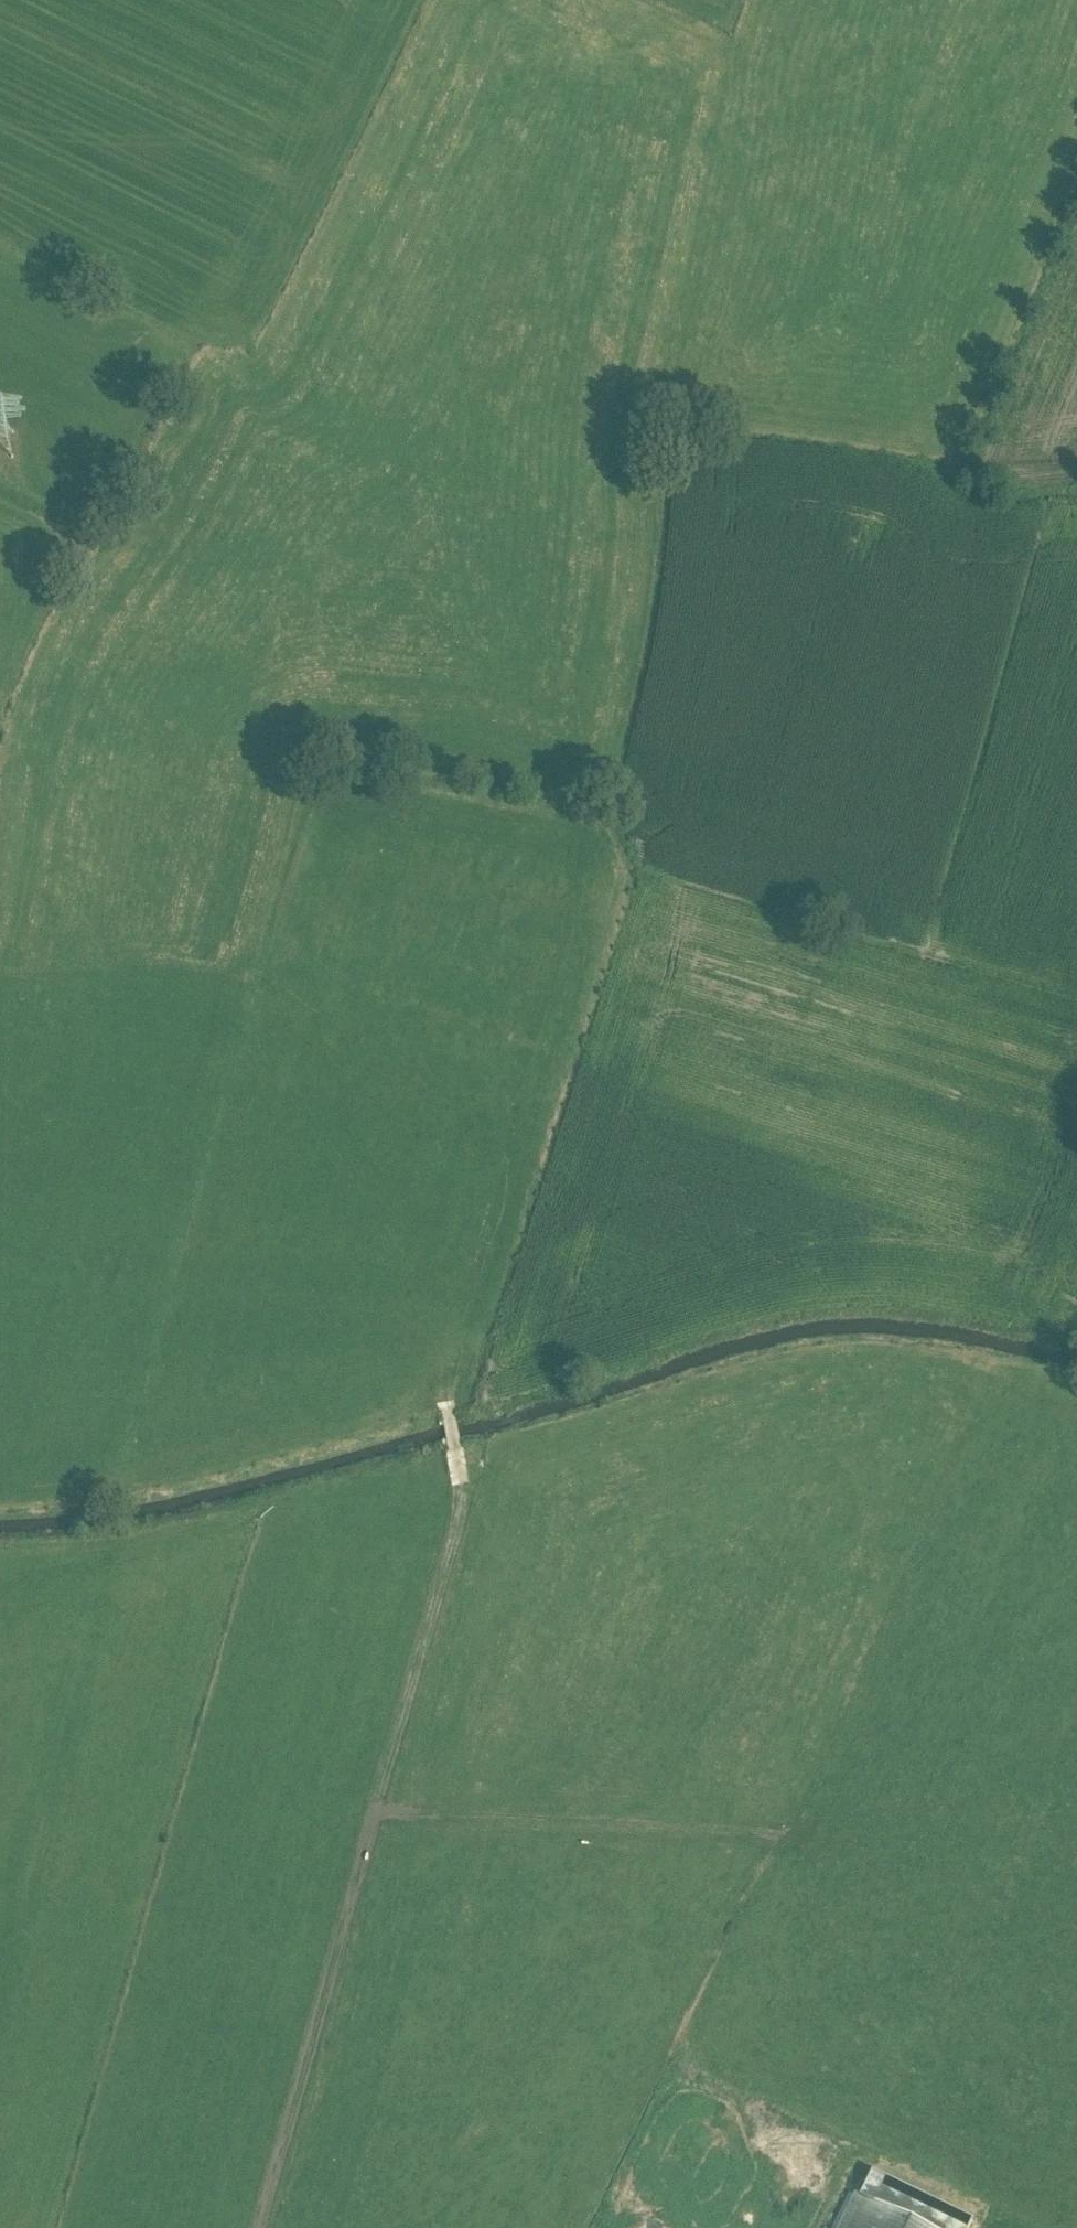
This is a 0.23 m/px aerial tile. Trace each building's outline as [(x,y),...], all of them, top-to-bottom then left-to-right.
[(973,2221),(872,2172),(860,2197),(855,2195),(855,2196),(849,2193),(832,2227),(969,2227),(973,2221)]
